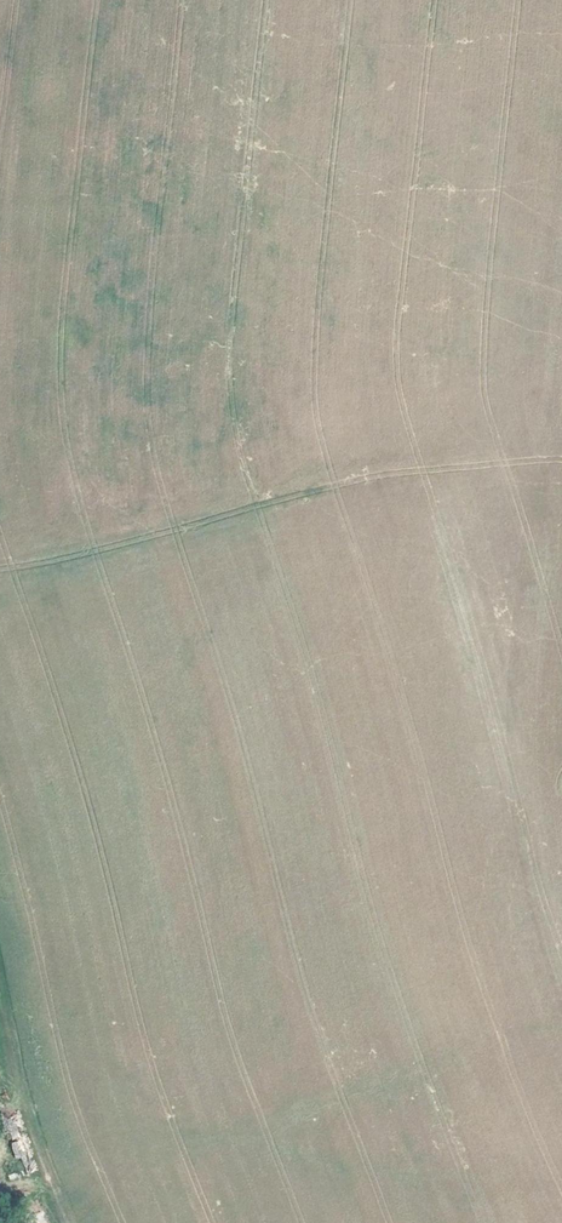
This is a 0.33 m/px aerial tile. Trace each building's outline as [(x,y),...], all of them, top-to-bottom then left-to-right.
[(24,1155),(19,1140),(10,1143),(16,1158),(24,1155)]
